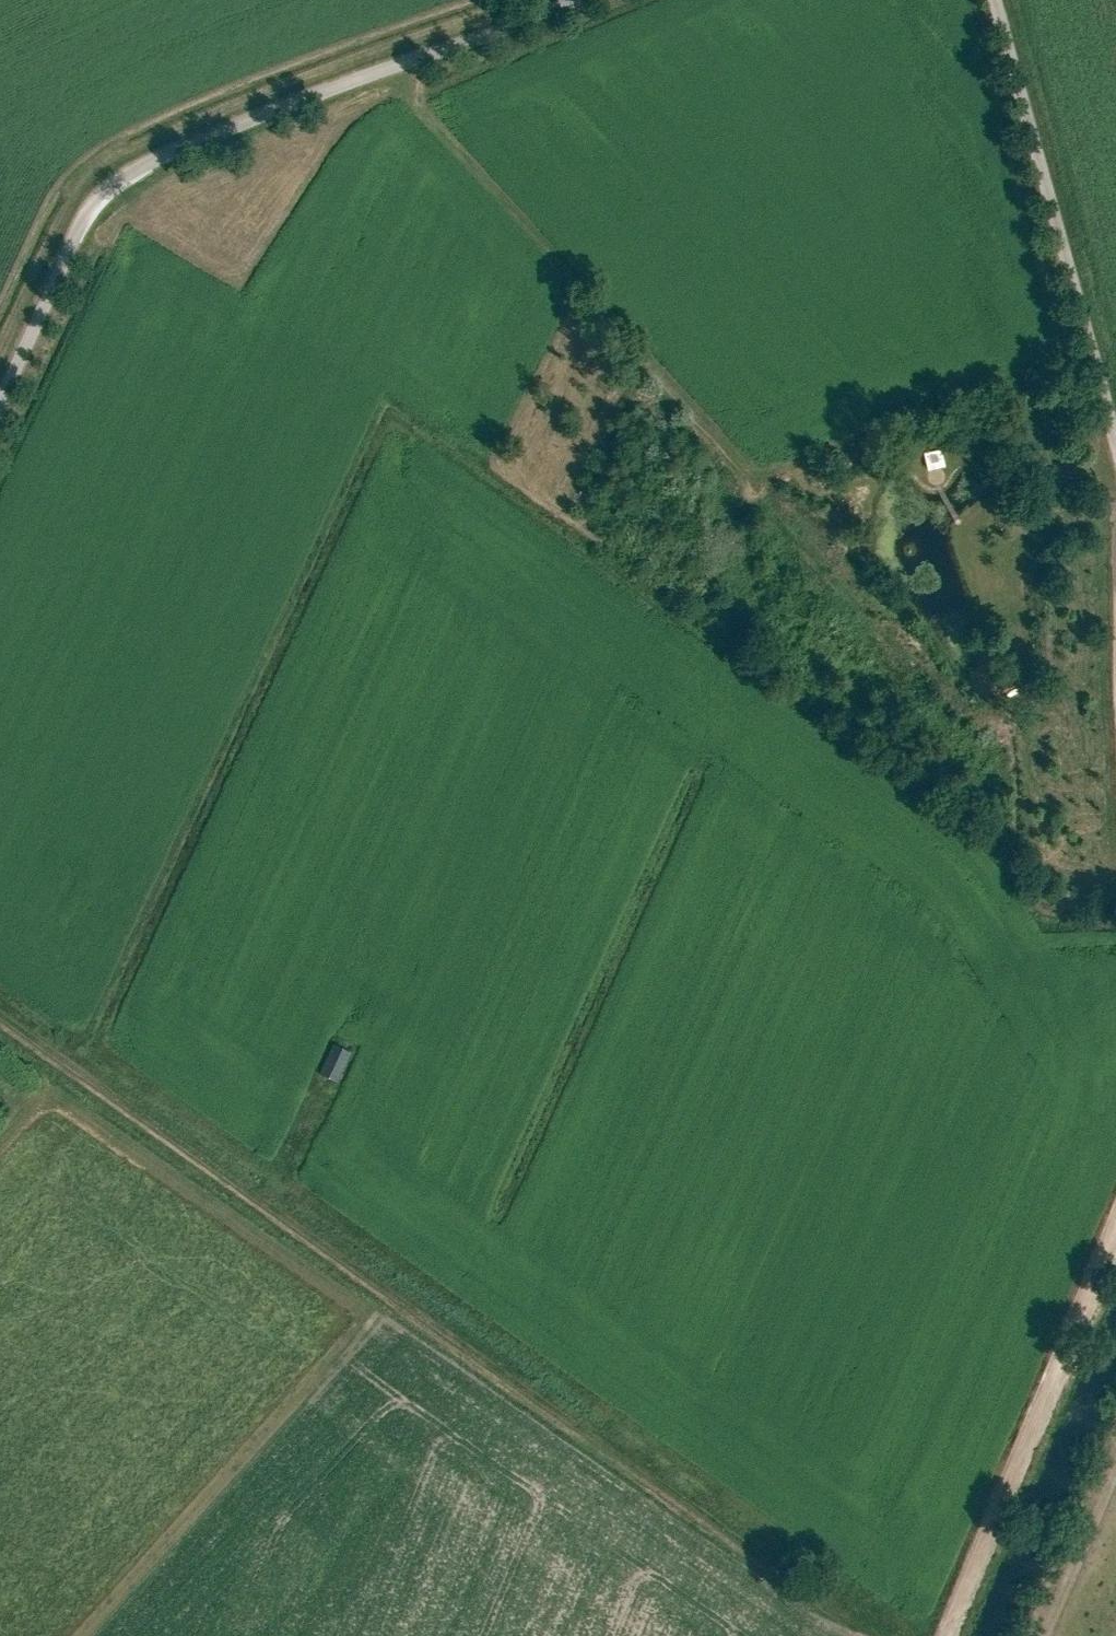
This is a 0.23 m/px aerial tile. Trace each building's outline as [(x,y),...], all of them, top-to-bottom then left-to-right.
[(924,451),(927,470),(946,467),(943,448),(924,451)] [(337,1082),(350,1052),(333,1044),(320,1074),(337,1082)]
